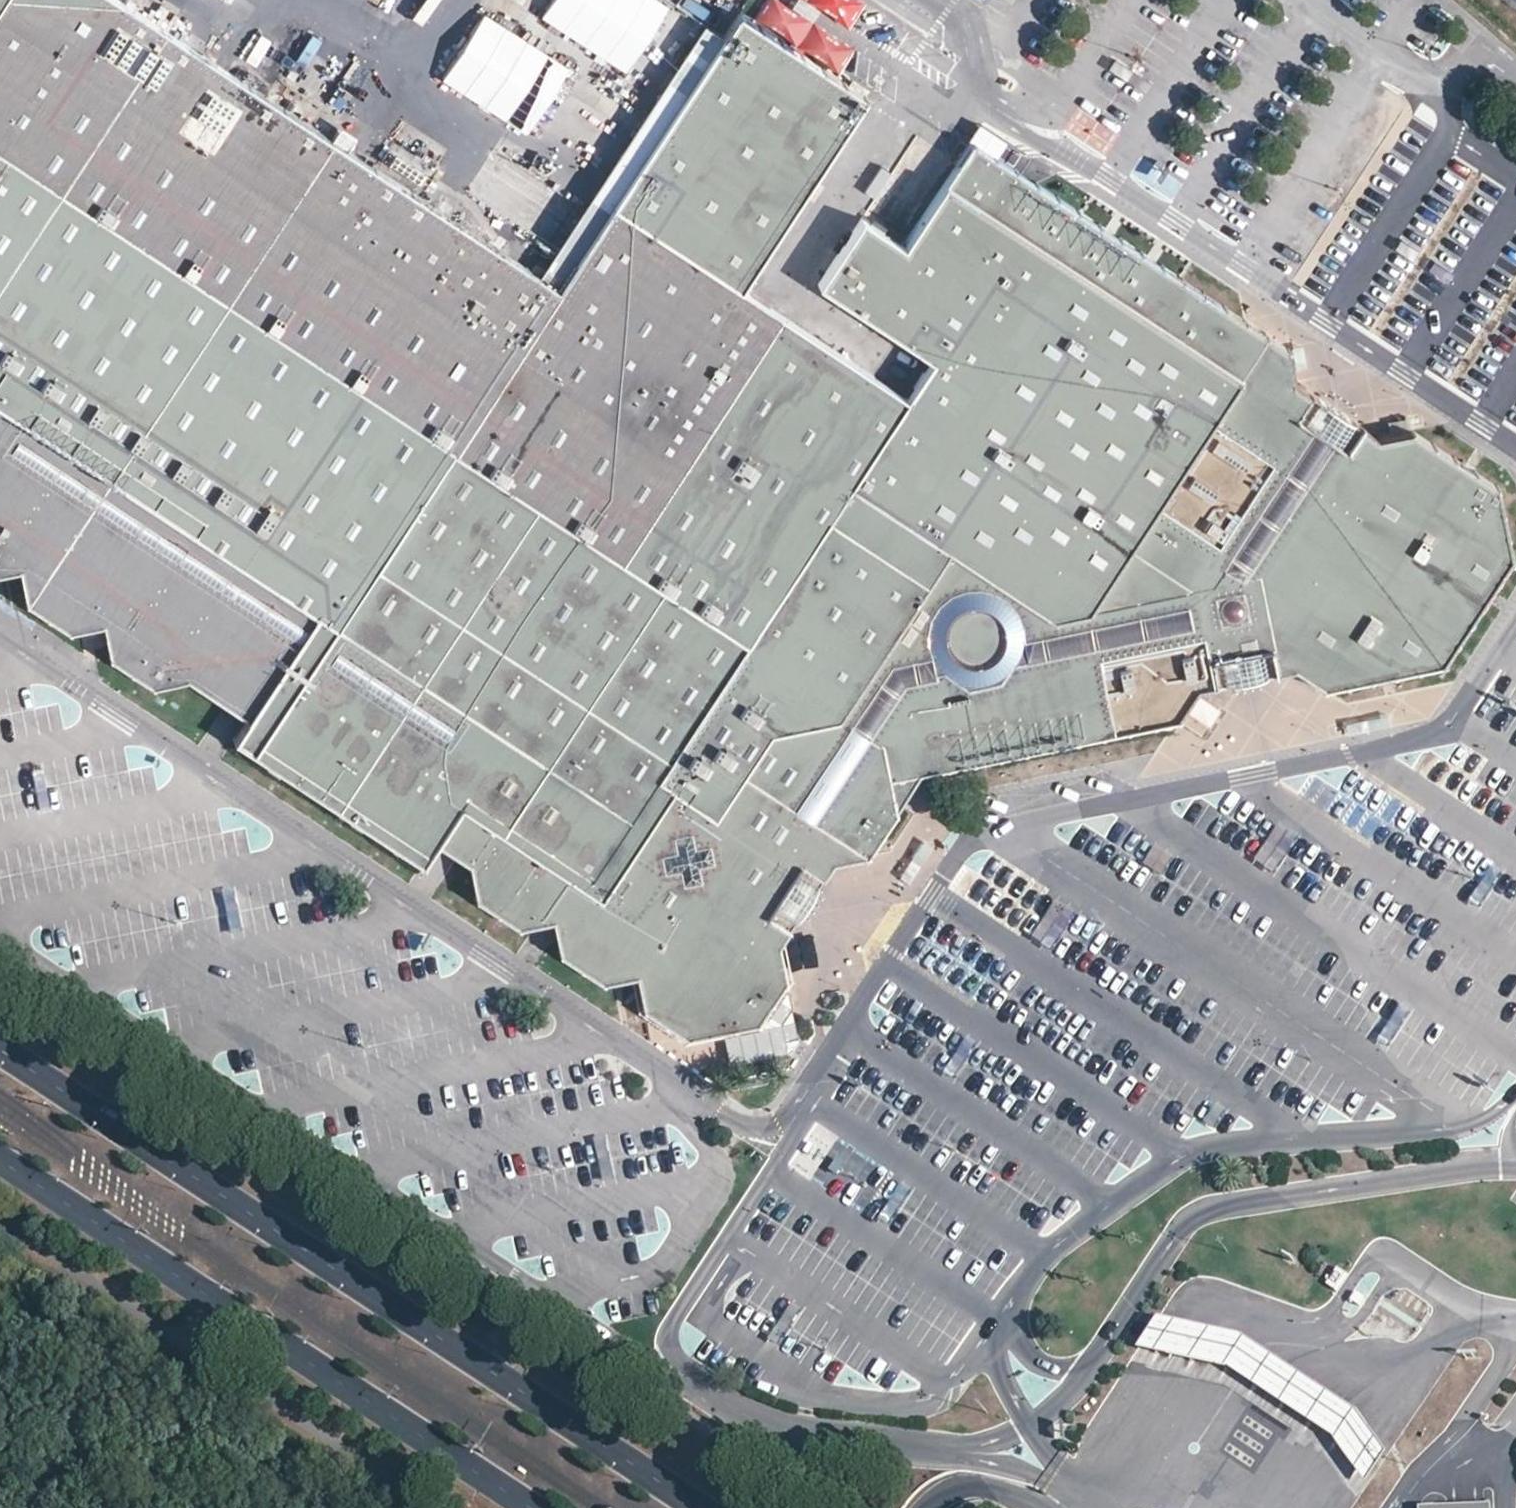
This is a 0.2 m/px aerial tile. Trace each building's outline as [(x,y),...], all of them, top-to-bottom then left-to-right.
[(1198,690),(1220,686),(1247,680),(1271,675),(1296,669),(1324,688),(1442,663),(1509,559),(1497,489),(1413,437),(1373,444),(1348,428),(1333,418),(1317,408),(1290,390),(1287,348),(1269,336),(1226,304),(1045,187),(967,136),(955,155),(903,234),(863,207),(808,291),(927,368),(912,391),(749,283),(871,100),(740,13),(724,38),(705,25),(541,271),(131,0),(0,0),(0,572),(18,568),(25,601),(44,614),(67,629),(78,627),(101,622),(108,655),(152,684),(186,678),(248,718),(235,738),(298,779),(363,822),(423,861),(436,841),(445,846),(458,855),(470,862),(471,864),(478,896),(519,923),(553,919),(559,951),(562,953),(604,981),(634,974),(644,981),(649,1003),(688,1029),(724,1020),(753,1013),(783,968),(778,944),(791,924),(806,901),(822,877),(831,863),(869,854),(876,842),(895,812),(894,803),(890,786),(888,770),(928,763),(1024,746),(1085,735),(1155,723),(1176,719),(1198,690)] [(627,68),(668,0),(546,0),(537,14),(627,68)] [(529,129),(570,62),(480,8),(439,76),(529,129)] [(672,1043),(681,1031),(665,1020),(656,1032),(672,1043)] [(1341,1437),(1370,1481),(1389,1451),(1366,1414),(1320,1379),(1241,1330),(1212,1323),(1165,1313),(1142,1349),(1191,1358),(1230,1365),(1299,1410),(1318,1423),(1341,1437)]
